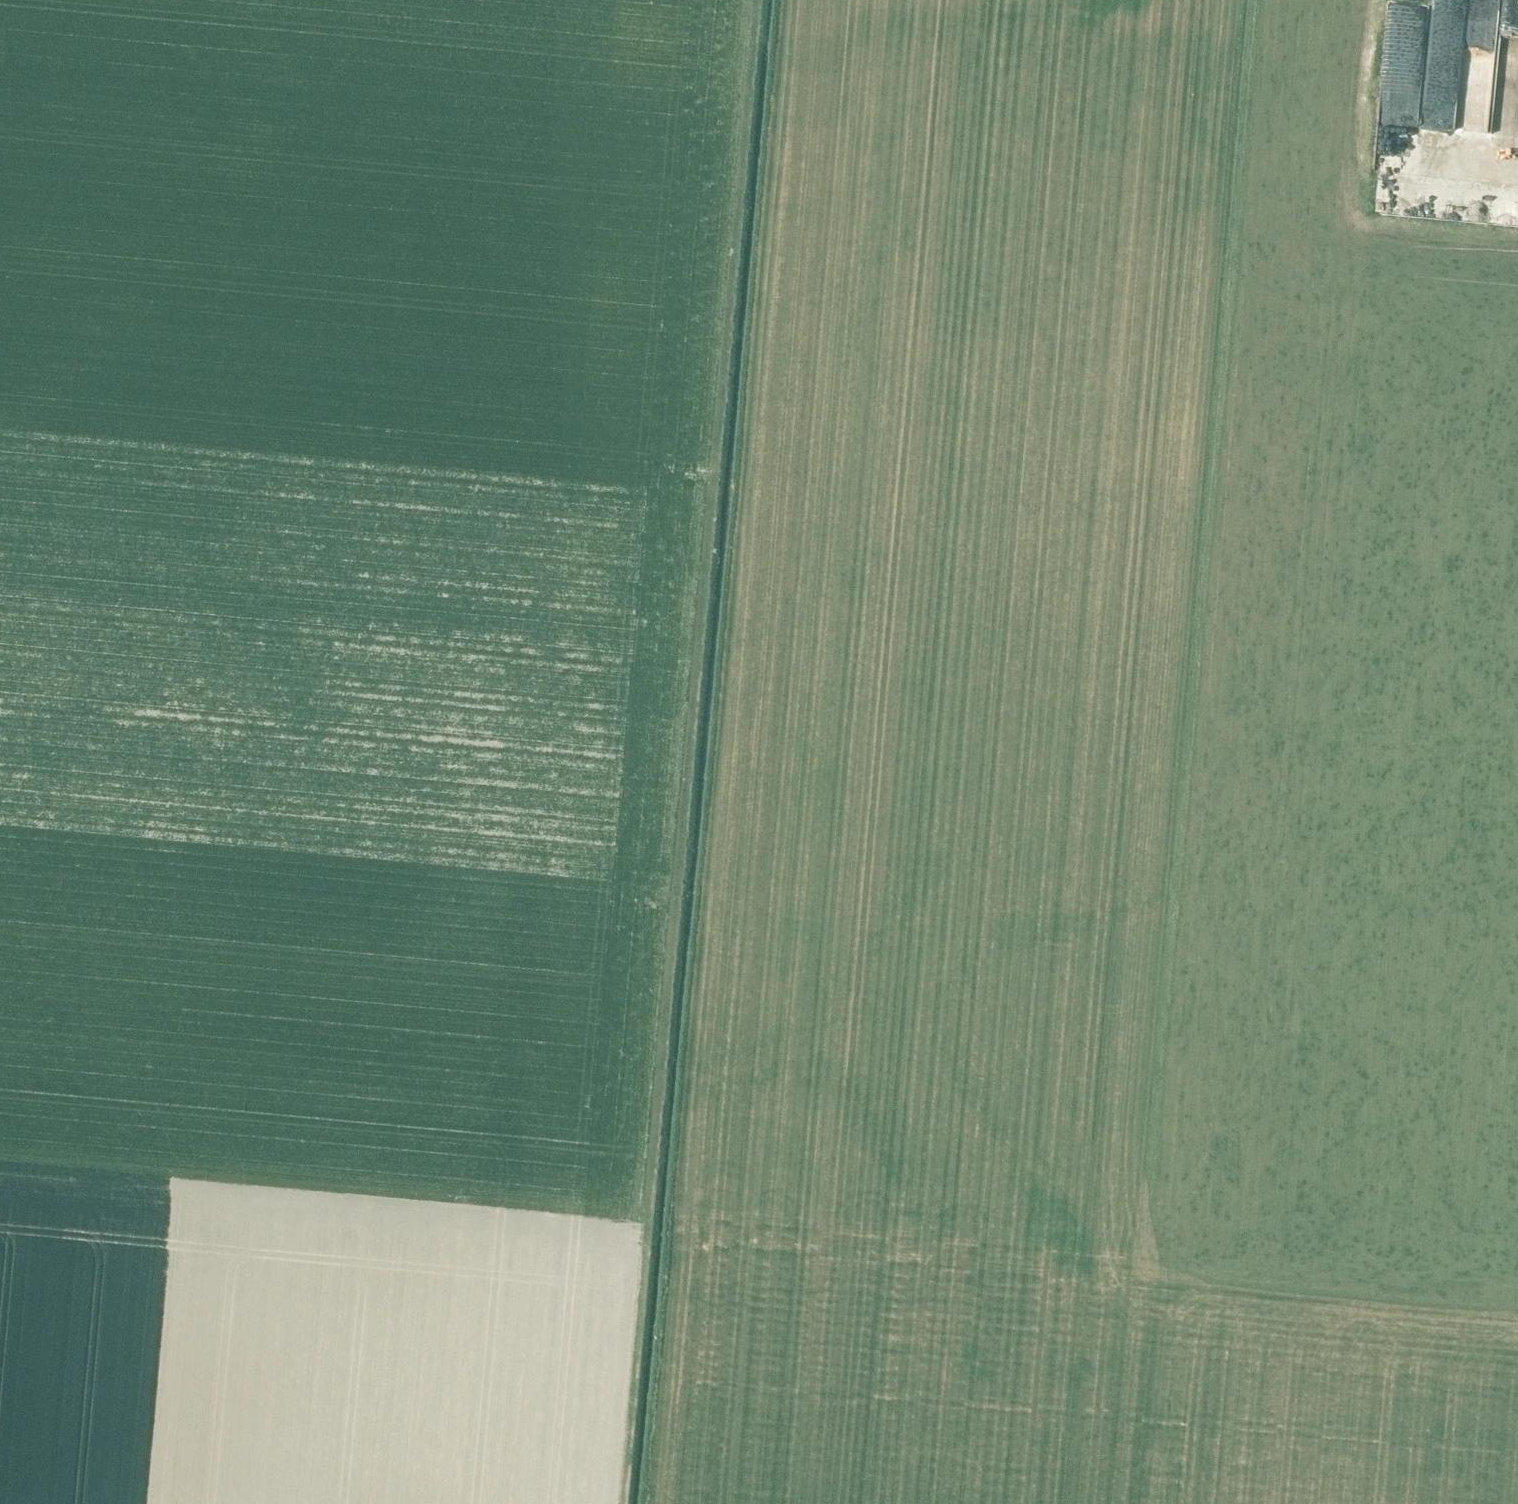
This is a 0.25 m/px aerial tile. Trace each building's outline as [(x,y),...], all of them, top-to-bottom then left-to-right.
[(1489,18),(1480,142),(1517,145),(1517,0),(1492,0),(1492,7),(1476,6),(1476,18),(1489,18)]
